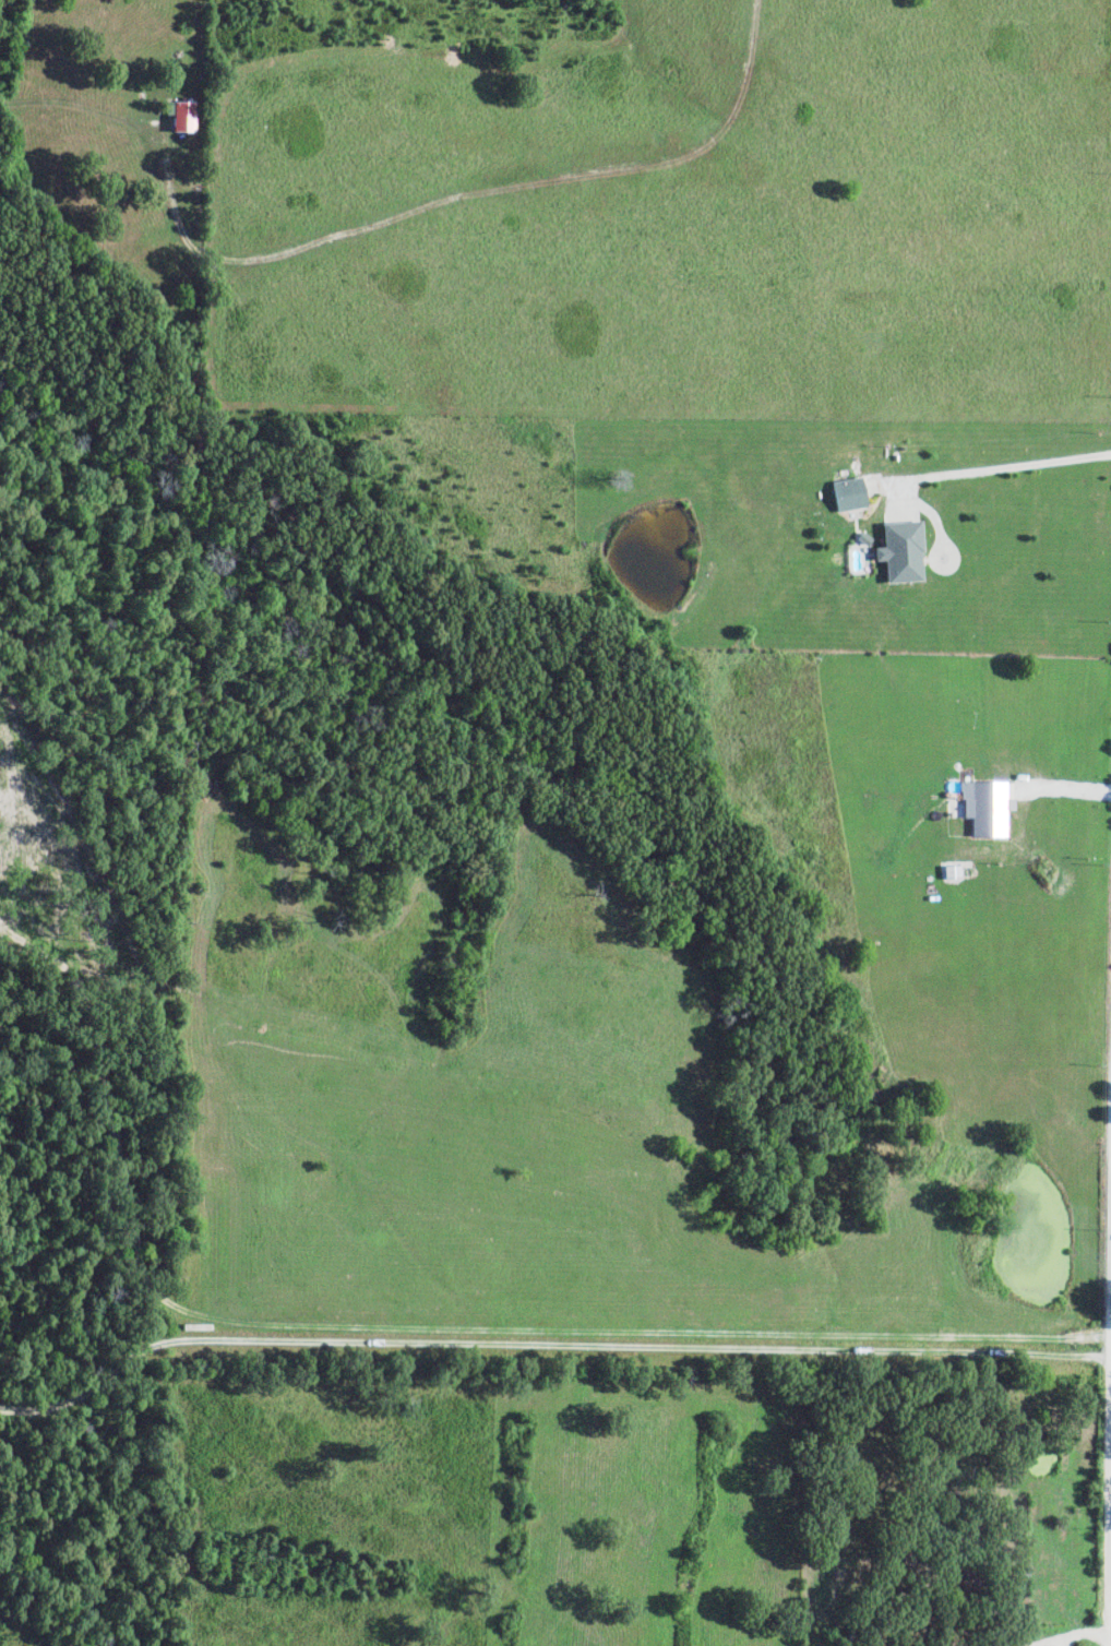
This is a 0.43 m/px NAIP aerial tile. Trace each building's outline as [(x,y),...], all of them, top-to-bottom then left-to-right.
[(173,132),(195,133),(196,103),(174,103),(173,132)] [(868,508),(862,478),(832,484),(839,514),(868,508)] [(920,522),(883,525),(885,548),(875,549),(876,563),(886,562),(888,585),(925,582),(920,522)] [(973,837),(1007,837),(1007,810),(1015,810),(1015,800),(1008,801),(1008,782),(973,782),(973,799),(965,800),(965,818),(973,818),(973,837)]
